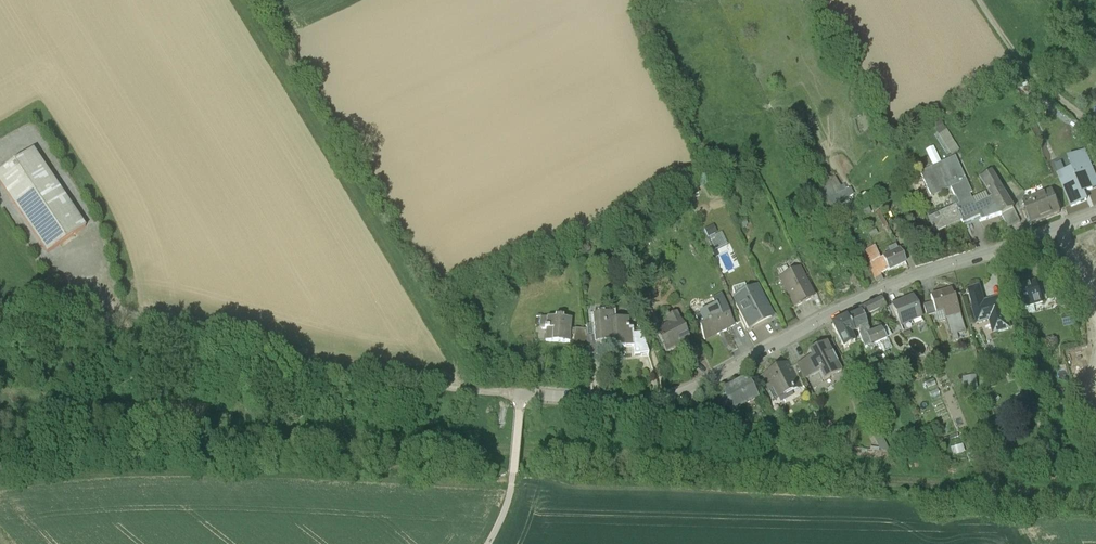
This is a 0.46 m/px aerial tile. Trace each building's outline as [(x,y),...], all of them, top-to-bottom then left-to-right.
[(857,122),(863,134),(876,127),(870,115),(857,122)] [(938,136),(951,156),(958,151),(945,131),(938,136)] [(1058,175),(1071,207),(1087,201),(1084,194),(1095,189),(1095,179),(1085,152),(1068,159),(1072,169),(1058,175)] [(1002,214),(997,206),(996,204),(993,199),(987,202),(974,207),(971,200),(970,197),(972,196),(954,157),(920,173),(925,185),(930,196),(942,190),(949,187),(954,198),(955,198),(958,205),(938,214),(940,217),(931,221),(936,233),(946,229),(945,227),(960,220),(962,225),(966,223),(965,220),(971,218),(977,215),(980,221),(1002,214)] [(0,180),(0,192),(47,261),(84,236),(33,158),(0,180)] [(991,171),(979,178),(985,187),(991,197),(993,199),(996,204),(997,206),(1002,214),(1013,208),(991,171)] [(827,180),(828,182),(836,196),(846,191),(844,186),(840,188),(834,177),(827,180)] [(828,182),(817,188),(825,204),(829,211),(841,205),(839,202),(836,196),(828,182)] [(710,185),(704,189),(708,197),(715,194),(710,185)] [(846,191),(836,196),(839,202),(853,196),(850,189),(846,191)] [(1052,191),(1024,202),(1031,223),(1060,212),(1052,191)] [(694,194),(688,197),(691,203),(698,199),(694,194)] [(984,194),(971,200),(974,207),(987,202),(984,194)] [(1013,208),(1002,214),(1009,227),(1020,221),(1013,208)] [(717,257),(727,251),(722,240),(711,246),(717,257)] [(877,283),(883,280),(880,274),(905,262),(899,250),(897,245),(887,250),(889,255),(880,259),(874,248),(866,252),(874,269),(871,270),(877,283)] [(1071,270),(1061,273),(1064,286),(1077,283),(1071,270)] [(799,271),(781,280),(795,307),(813,297),(799,271)] [(856,274),(849,277),(853,287),(860,284),(856,274)] [(1051,275),(1033,279),(1037,295),(1055,291),(1051,275)] [(997,278),(987,281),(996,311),(1011,306),(1015,319),(1026,316),(1017,288),(1002,293),(997,278)] [(956,305),(958,312),(965,310),(969,326),(981,323),(971,284),(952,289),(953,295),(956,305)] [(756,289),(735,300),(743,314),(749,327),(770,316),(756,289)] [(932,289),(913,297),(920,313),(939,305),(932,289)] [(880,309),(900,299),(897,292),(877,302),(878,304),(880,309)] [(956,305),(953,295),(945,297),(947,307),(956,305)] [(733,325),(720,300),(712,304),(716,311),(695,322),(704,339),(717,333),(718,334),(726,330),(725,329),(733,325)] [(866,310),(872,323),(876,321),(883,337),(901,329),(897,319),(887,324),(880,309),(878,304),(866,310)] [(866,310),(854,315),(864,335),(872,331),(869,324),(872,323),(866,310)] [(662,351),(665,356),(674,352),(675,354),(680,351),(679,349),(689,344),(675,317),(667,321),(667,320),(664,321),(665,323),(668,328),(655,335),(663,350),(662,351)] [(612,319),(591,321),(594,348),(603,347),(603,348),(607,348),(607,347),(608,346),(614,346),(613,327),(612,319)] [(569,349),(570,325),(562,324),(562,322),(554,322),(554,324),(546,323),(545,332),(541,332),(541,335),(545,335),(544,347),(569,349)] [(619,326),(613,327),(614,346),(608,346),(609,354),(632,352),(633,362),(647,361),(647,360),(641,340),(632,341),(632,333),(628,334),(627,324),(619,325),(619,326)] [(847,333),(831,341),(834,346),(840,359),(845,367),(860,360),(847,333)] [(700,346),(687,353),(693,365),(706,359),(700,346)] [(834,346),(821,353),(827,366),(840,359),(834,346)] [(787,361),(761,375),(769,390),(772,389),(777,399),(802,387),(787,361)] [(888,367),(880,371),(884,378),(892,374),(888,367)] [(967,388),(979,386),(977,374),(966,376),(967,388)] [(746,377),(720,390),(731,413),(758,399),(746,377)] [(951,447),(954,455),(966,452),(963,443),(951,447)]
